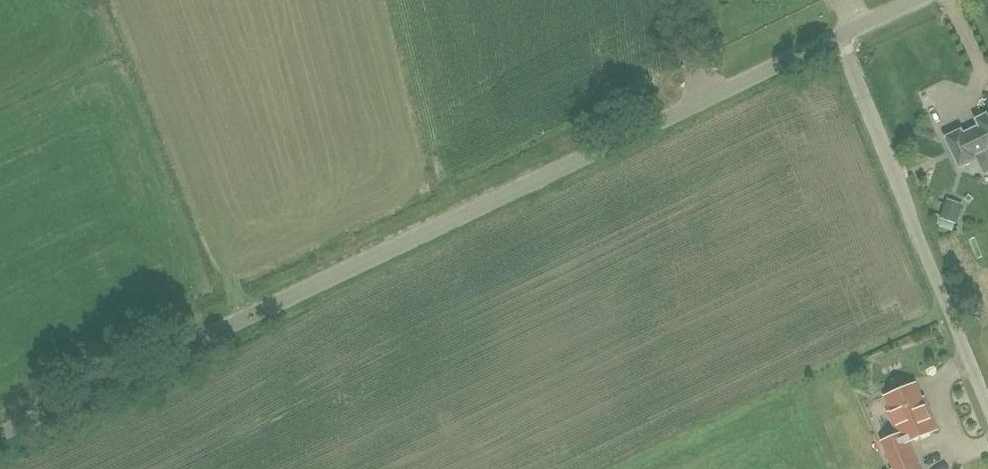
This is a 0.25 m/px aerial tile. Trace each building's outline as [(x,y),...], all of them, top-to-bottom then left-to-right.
[(976,119),(979,126),(964,134),(962,130),(946,138),(960,166),(975,159),(974,155),(987,148),(987,113),(976,119)] [(947,219),(961,224),(968,206),(954,200),(947,219)] [(937,430),(928,409),(926,410),(915,384),(887,396),(893,411),(891,412),(900,434),(886,440),(897,468),(896,468),(919,468),(916,461),(914,461),(906,443),(937,430)]
